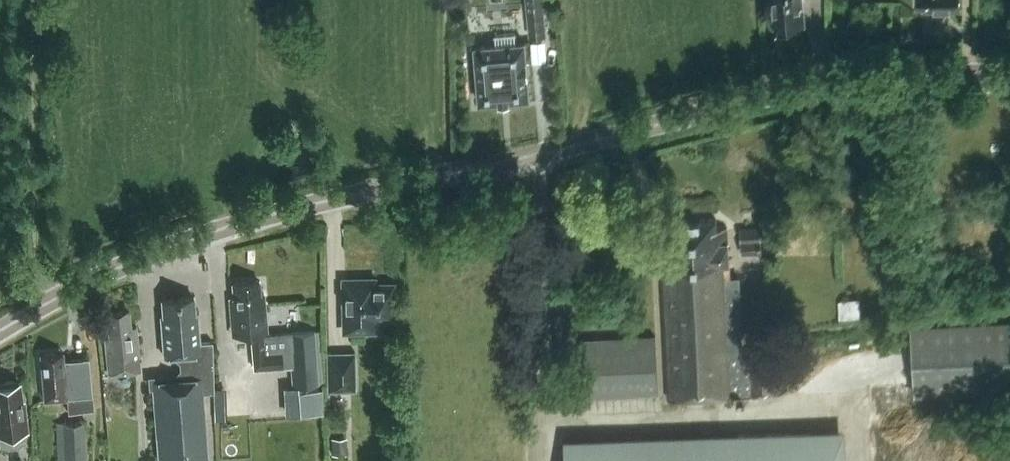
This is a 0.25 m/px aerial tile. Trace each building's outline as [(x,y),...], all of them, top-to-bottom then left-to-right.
[(547,35),(544,0),(526,0),(529,36),(547,35)] [(776,26),(803,24),(801,2),(804,2),(804,0),(773,0),(776,26)] [(959,8),(959,0),(917,0),(917,3),(924,3),(924,8),(959,8)] [(524,42),(475,46),(479,102),(529,98),(524,42)] [(667,396),(780,391),(779,355),(744,356),(740,277),(731,277),(729,226),(718,226),(717,217),(671,219),(673,267),(662,272),(667,396)] [(740,226),(741,254),(761,253),(760,225),(740,226)] [(344,279),(345,329),(374,328),(374,317),(393,317),(392,283),(373,284),(373,278),(344,279)] [(229,297),(231,324),(232,334),(251,333),(254,368),(291,366),(292,386),(323,383),(319,329),(288,332),(289,349),(265,351),(264,332),(267,332),(264,292),(260,293),(259,280),(233,282),(234,297),(229,297)] [(642,311),(659,310),(658,289),(640,290),(642,311)] [(194,295),(162,298),(163,313),(161,314),(164,353),(191,351),(193,375),(153,378),(158,458),(206,455),(203,391),(215,391),(212,340),(198,340),(197,311),(194,311),(194,295)] [(845,316),(866,315),(865,297),(844,298),(845,316)] [(104,336),(107,364),(107,373),(140,371),(137,325),(131,326),(130,310),(107,311),(110,335),(104,336)] [(910,323),(915,395),(1009,389),(1009,317),(910,323)] [(658,392),(656,336),(584,339),(586,395),(658,392)] [(90,394),(92,394),(88,357),(63,359),(62,350),(40,352),(45,398),(68,395),(69,411),(92,408),(90,394)] [(327,391),(356,390),(355,351),(326,352),(327,391)] [(3,443),(5,444),(7,445),(10,446),(12,446),(15,446),(16,445),(18,445),(20,443),(21,442),(22,441),(25,440),(23,413),(26,412),(25,399),(21,399),(19,381),(0,383),(0,443),(3,443)] [(85,421),(55,422),(57,460),(87,460),(85,421)] [(566,460),(833,460),(832,436),(565,446),(566,460)] [(347,453),(346,437),(331,437),(331,453),(347,453)]
